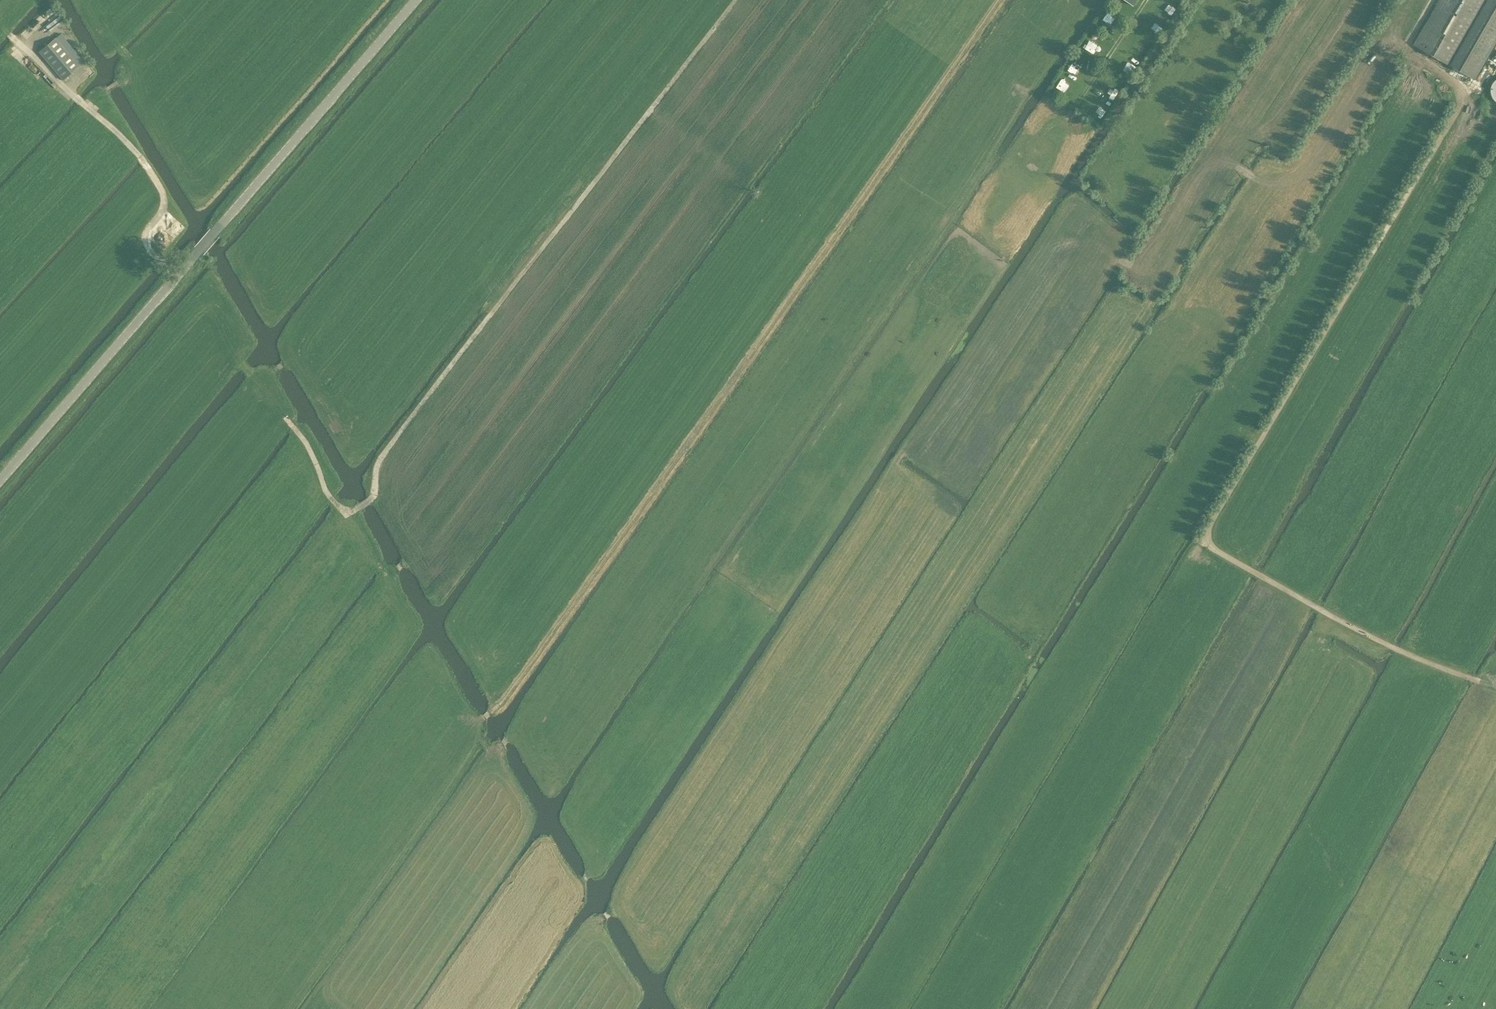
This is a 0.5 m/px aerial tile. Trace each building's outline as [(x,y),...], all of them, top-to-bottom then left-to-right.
[(1414,45),(1450,64),(1474,79),(1495,41),(1495,0),(1440,0),(1414,45)] [(1107,12),(1102,21),(1110,26),(1115,17),(1107,12)] [(59,16),(46,26),(50,31),(63,21),(59,16)] [(39,52),(63,80),(79,66),(84,62),(61,34),(56,38),(55,38),(39,52)] [(1084,50),(1095,53),(1098,44),(1086,41),(1084,50)] [(1070,62),(1066,70),(1077,74),(1081,66),(1070,62)] [(1061,80),(1054,90),(1061,96),(1069,86),(1061,80)] [(1487,91),(1495,99),(1495,80),(1487,91)]
